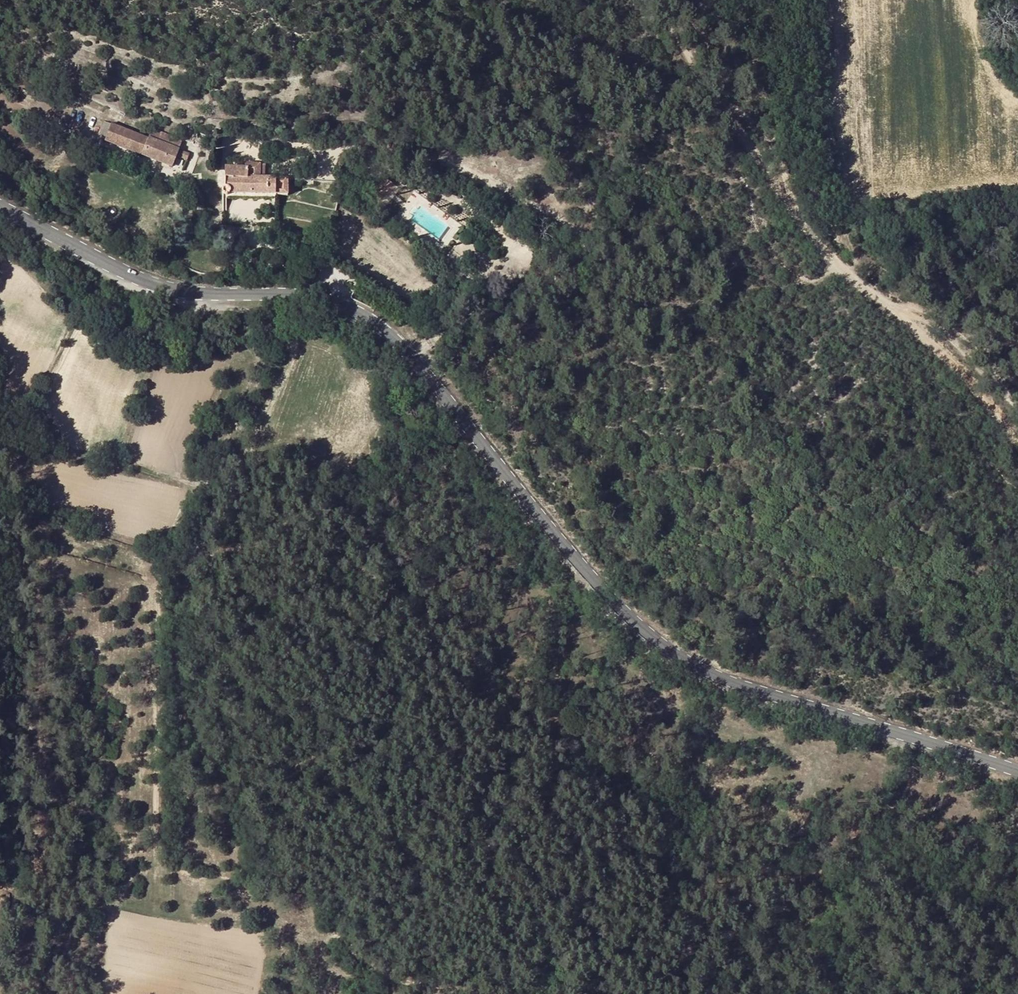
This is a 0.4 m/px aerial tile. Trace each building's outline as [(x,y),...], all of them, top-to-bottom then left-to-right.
[(101,133),(107,135),(112,122),(105,120),(101,133)] [(137,145),(134,153),(144,157),(152,140),(116,125),(109,142),(117,146),(120,138),(137,145)] [(200,148),(171,136),(166,147),(195,158),(200,148)] [(166,147),(152,140),(144,157),(176,171),(180,163),(191,168),(195,158),(166,147)] [(284,198),(296,198),(296,181),(272,181),(272,170),(249,170),(249,174),(231,174),(231,193),(231,206),(236,206),(239,206),(239,201),(284,198)] [(426,406),(426,418),(437,419),(438,407),(426,406)]
